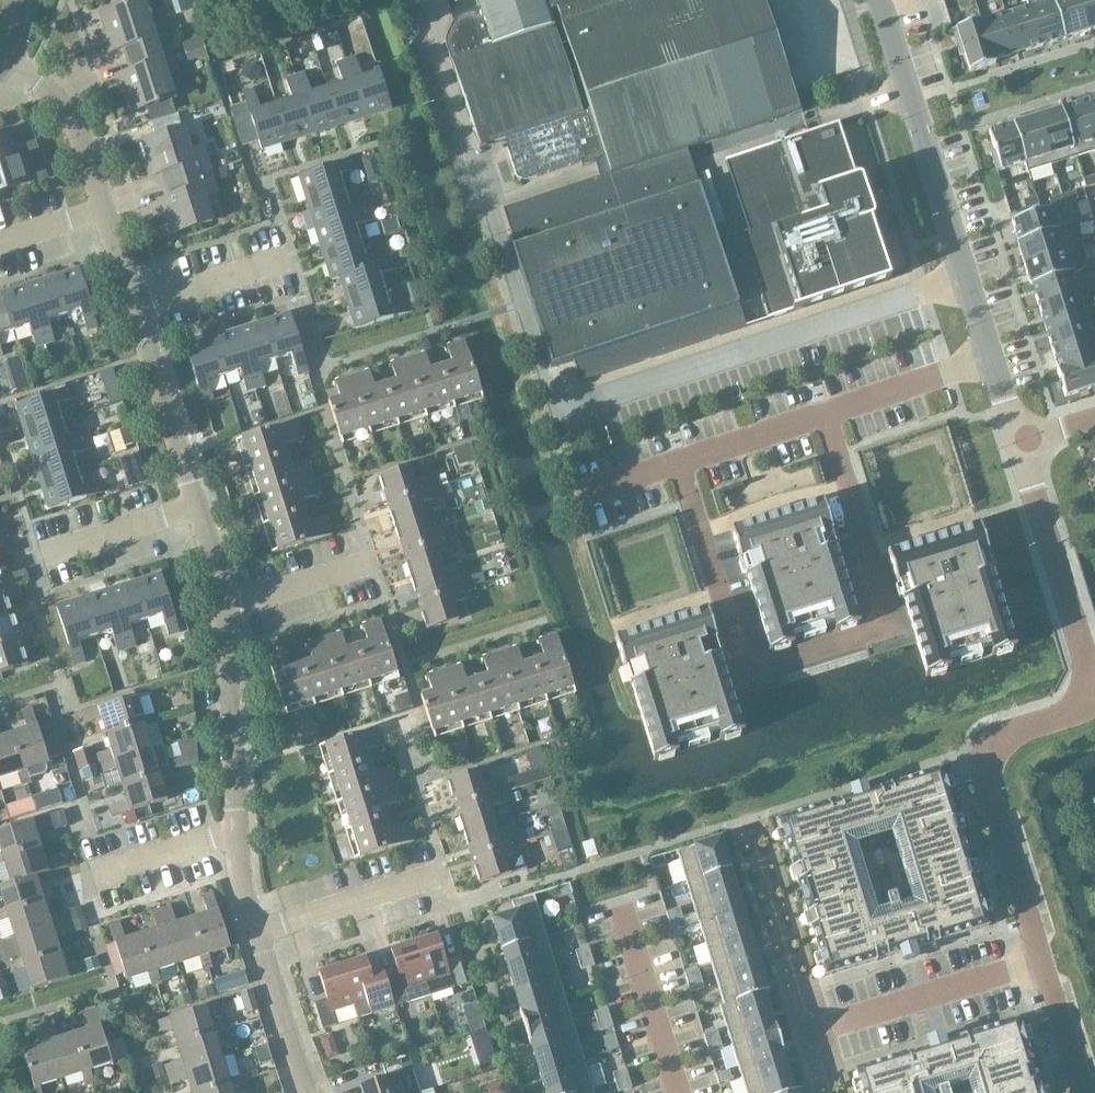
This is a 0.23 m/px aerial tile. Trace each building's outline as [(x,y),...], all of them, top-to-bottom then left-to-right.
[(128,58),(167,46),(160,23),(150,26),(141,0),(102,13),(113,50),(124,46),(128,58)] [(582,167),(595,163),(599,177),(503,209),(515,247),(512,248),(552,367),(573,360),(580,382),(746,327),(687,150),(801,111),(764,0),(476,0),(480,11),(464,16),(454,23),(448,36),(447,47),(452,62),(450,62),(479,149),(519,136),(518,134),(592,109),(600,135),(575,144),(581,162),(580,162),(581,163),(582,167)] [(1029,7),(1041,46),(1064,39),(1052,0),(1051,0),(1029,7)] [(1064,39),(1089,31),(1079,0),(1052,0),(1064,39)] [(1089,31),(1094,29),(1094,0),(1079,0),(1089,31)] [(1017,53),(1041,46),(1029,7),(1005,14),(1017,53)] [(1005,14),(982,21),(994,61),(1017,53),(1005,14)] [(982,20),(952,30),(960,55),(964,54),(970,71),(995,63),(994,61),(982,21),(982,20)] [(175,68),(167,46),(128,58),(132,70),(121,74),(132,110),(172,97),(164,72),(175,68)] [(346,64),(363,119),(389,111),(378,75),(361,80),(355,61),(346,64)] [(363,119),(346,64),(337,66),(343,85),(327,90),(338,127),(363,119)] [(338,127),(327,90),(310,96),(304,76),(295,79),(312,135),(338,127)] [(275,106),(287,143),(312,135),(295,79),(286,82),(291,101),(275,106)] [(262,151),(287,143),(275,106),(259,111),(253,92),(244,95),(247,107),(231,112),(242,147),(259,142),(262,151)] [(1086,101),(1094,131),(1094,98),(1086,101)] [(1061,109),(1076,157),(1094,151),(1094,131),(1086,101),(1061,109)] [(525,182),(581,163),(580,162),(581,162),(575,144),(600,135),(592,109),(518,134),(519,136),(479,149),(510,139),(507,145),(507,149),(516,177),(519,180),(522,181),(525,182)] [(1076,157),(1061,109),(1037,116),(1052,165),(1076,157)] [(167,184),(211,170),(204,149),(192,152),(184,127),(183,127),(178,112),(152,120),(157,135),(144,139),(155,175),(163,172),(167,184)] [(1037,116),(1012,124),(1025,163),(1027,172),(1052,165),(1037,116)] [(838,123),(725,160),(750,235),(742,237),(769,319),(803,307),(802,304),(883,277),(883,276),(884,275),(884,274),(884,273),(868,223),(867,222),(866,221),(864,221),(863,221),(860,222),(854,206),(865,202),(857,178),(838,123)] [(1012,124),(989,131),(995,151),(990,152),(996,172),(1025,163),(1012,124)] [(35,179),(27,153),(12,158),(4,132),(0,134),(0,200),(4,199),(1,189),(35,179)] [(307,203),(342,192),(337,176),(357,169),(354,160),(299,177),(307,203)] [(218,192),(211,170),(167,184),(171,196),(163,198),(175,234),(214,221),(206,195),(218,192)] [(1083,179),(1085,188),(1094,185),(1094,176),(1083,179)] [(52,212),(61,209),(53,186),(43,189),(52,212)] [(1062,195),(1064,203),(1077,199),(1075,191),(1062,195)] [(347,209),(342,192),(307,203),(315,228),(369,211),(367,203),(347,209)] [(1064,203),(1062,195),(1049,199),(1051,207),(1052,207),(1064,203)] [(1023,200),(1025,209),(1039,205),(1036,196),(1023,200)] [(1052,207),(1051,207),(1011,220),(1018,241),(1059,228),(1052,207)] [(372,220),(369,211),(315,228),(323,254),(359,243),(353,226),(372,220)] [(1018,241),(1017,242),(1024,264),(1075,248),(1068,226),(1059,228),(1018,241)] [(340,277),(386,263),(383,254),(364,260),(359,243),(323,254),(331,280),(340,277)] [(1075,248),(1024,264),(1031,286),(1032,285),(1073,273),(1082,270),(1075,248)] [(348,303),(384,292),(379,276),(398,270),(395,260),(386,263),(340,277),(348,303)] [(53,278),(64,315),(80,309),(86,329),(96,326),(78,270),(53,278)] [(1073,273),(1032,285),(1038,306),(1079,293),(1073,273)] [(47,320),(64,315),(53,278),(27,287),(44,342),(53,339),(47,320)] [(35,344),(44,342),(27,287),(2,294),(13,331),(29,326),(35,344)] [(389,309),(384,292),(348,303),(356,329),(411,312),(408,303),(389,309)] [(1038,306),(1045,328),(1086,315),(1079,293),(1038,306)] [(13,331),(2,294),(0,295),(0,336),(13,331)] [(1086,315),(1045,328),(1052,349),(1093,336),(1086,315)] [(263,324),(274,359),(291,354),(297,373),(307,370),(289,316),(263,324)] [(257,364),(274,359),(263,324),(237,332),(255,386),(263,384),(257,364)] [(246,389),(255,386),(237,332),(211,341),(223,376),(240,370),(246,389)] [(1052,349),(1058,369),(1080,362),(1094,358),(1094,344),(1093,336),(1052,349)] [(205,381),(223,376),(211,341),(186,349),(203,402),(211,400),(205,381)] [(441,367),(452,404),(481,395),(464,342),(446,347),(451,364),(441,367)] [(452,404),(441,367),(430,371),(424,354),(407,359),(424,413),(452,404)] [(1080,362),(1089,389),(1094,387),(1094,358),(1080,362)] [(424,413),(407,359),(391,365),(396,382),(384,385),(396,422),(424,413)] [(1080,362),(1058,369),(1057,370),(1065,397),(1089,389),(1080,362)] [(396,422),(384,385),(373,389),(367,371),(350,376),(368,431),(396,422)] [(341,439),(368,431),(350,376),(334,382),(339,399),(329,402),(341,439)] [(25,431),(61,420),(55,403),(75,397),(72,388),(17,405),(25,431)] [(33,456),(88,439),(86,430),(66,436),(61,420),(25,431),(33,456)] [(250,467),(287,455),(284,444),(301,439),(295,421),(241,439),(250,467)] [(41,482),(77,470),(72,453),(91,447),(88,439),(33,456),(41,482)] [(259,495),(313,478),(307,461),(291,467),(287,455),(250,467),(259,495)] [(379,477),(387,503),(440,487),(437,476),(414,483),(409,468),(379,477)] [(83,487),(77,470),(41,482),(50,509),(105,491),(101,481),(83,487)] [(267,523),(304,511),(301,500),(318,495),(313,478),(259,495),(267,523)] [(394,528),(425,519),(421,504),(443,497),(440,487),(387,503),(394,528)] [(732,530),(731,530),(740,562),(742,561),(747,575),(746,576),(746,577),(747,577),(770,650),(769,651),(769,652),(860,624),(859,622),(858,623),(835,549),(837,549),(836,547),(827,550),(823,536),(832,533),(823,501),(821,502),(822,503),(789,513),(791,520),(767,527),(765,521),(732,531),(732,530)] [(308,522),(304,511),(267,523),(277,552),(330,535),(324,516),(308,522)] [(402,553),(456,537),(453,526),(430,533),(425,519),(394,528),(402,553)] [(978,525),(978,527),(889,555),(888,553),(887,554),(897,585),(899,585),(903,599),(902,599),(903,601),(904,600),(927,674),(925,674),(926,676),(1016,647),(1016,646),(1015,646),(992,573),(993,572),(993,571),(991,572),(987,557),(989,557),(979,525),(978,525)] [(410,579),(441,569),(436,554),(459,547),(456,537),(402,553),(410,579)] [(418,604),(472,588),(469,577),(445,584),(441,569),(410,579),(418,604)] [(18,585),(28,582),(24,571),(0,578),(0,591),(18,585)] [(134,584),(145,619),(161,614),(168,634),(177,631),(159,576),(134,584)] [(129,624),(145,619),(134,584),(108,592),(126,647),(135,644),(129,624)] [(12,615),(8,602),(22,597),(18,585),(0,591),(0,619),(12,615)] [(472,588),(418,604),(425,628),(457,619),(453,605),(476,598),(472,588)] [(116,650),(126,647),(108,592),(82,600),(93,636),(110,630),(116,650)] [(77,641),(93,636),(82,600),(56,609),(74,663),(83,660),(77,641)] [(654,760),(744,732),(744,731),(742,731),(719,658),(721,657),(720,656),(719,656),(715,642),(717,641),(707,610),(706,610),(706,612),(673,622),(675,628),(651,636),(649,629),(617,640),(616,638),(615,639),(625,670),(627,670),(631,684),(630,684),(630,686),(632,685),(654,759),(653,759),(654,760)] [(34,635),(30,624),(16,628),(12,615),(0,619),(0,646),(34,635)] [(356,645),(368,682),(396,673),(378,619),(362,625),(367,641),(356,645)] [(368,682),(356,645),(345,648),(339,632),(323,637),(340,691),(368,682)] [(34,635),(0,646),(0,673),(28,664),(24,651),(38,647),(34,635)] [(533,661),(544,699),(572,690),(555,635),(538,640),(544,657),(533,661)] [(340,691),(323,637),(306,642),(311,659),(300,662),(312,700),(340,691)] [(544,699),(533,661),(521,664),(516,648),(499,653),(516,708),(544,699)] [(285,709),(312,700),(300,662),(289,666),(284,650),(267,655),(285,709)] [(516,708),(499,653),(482,658),(488,675),(476,678),(488,716),(516,708)] [(488,716),(476,678),(465,682),(460,665),(443,670),(460,725),(488,716)] [(432,734),(460,725),(443,670),(427,675),(432,692),(420,696),(432,734)] [(106,734),(157,718),(155,713),(142,717),(136,697),(80,714),(83,724),(101,718),(106,734)] [(26,730),(10,735),(26,785),(31,783),(30,778),(43,774),(45,770),(44,766),(48,764),(47,760),(60,756),(50,722),(36,726),(30,709),(20,712),(26,730)] [(111,751),(93,757),(96,766),(151,749),(161,746),(154,724),(158,723),(157,718),(106,734),(111,751)] [(332,773),(370,762),(367,751),(384,745),(379,728),(324,745),(332,773)] [(17,774),(21,787),(26,785),(10,735),(0,738),(0,779),(17,774)] [(151,749),(96,766),(99,775),(118,770),(122,784),(172,769),(171,764),(167,765),(161,746),(151,749)] [(96,766),(93,757),(92,751),(73,756),(78,772),(96,766)] [(341,801),(396,784),(391,767),(373,772),(370,762),(332,773),(341,801)] [(546,766),(507,779),(511,789),(550,776),(546,766)] [(174,773),(172,769),(122,784),(127,800),(109,806),(113,817),(168,799),(161,778),(174,773)] [(455,807),(509,790),(505,779),(484,786),(479,770),(447,781),(455,807)] [(853,797),(829,804),(829,803),(828,804),(828,805),(779,820),(782,831),(788,829),(791,838),(785,840),(793,868),(793,869),(800,867),(802,872),(804,879),(797,881),(797,882),(798,882),(801,893),(807,891),(810,900),(804,902),(807,913),(806,913),(807,914),(814,912),(817,924),(810,926),(811,928),(812,927),(820,955),(826,953),(829,962),(823,964),(826,975),(876,960),(876,961),(877,961),(877,960),(938,941),(938,942),(939,942),(939,941),(988,926),(985,914),(979,916),(976,907),(982,905),(974,878),(975,878),(974,876),(960,831),(956,819),(957,819),(956,818),(947,791),(941,793),(938,783),(944,782),(941,770),(892,785),(891,784),(890,785),(890,786),(867,793),(853,797)] [(350,829),(388,818),(384,807),(402,801),(396,784),(341,801),(350,829)] [(464,833),(496,822),(491,808),(512,801),(509,790),(455,807),(464,833)] [(40,847),(35,831),(52,825),(49,815),(0,831),(0,850),(2,855),(0,855),(0,860),(40,847)] [(388,818),(350,829),(359,858),(414,841),(408,823),(391,828),(388,818)] [(501,837),(496,822),(464,833),(472,858),(525,841),(522,830),(501,837)] [(566,827),(551,832),(562,866),(576,862),(566,827)] [(722,837),(677,851),(686,882),(731,869),(722,839),(723,838),(722,837)] [(529,851),(525,841),(472,858),(480,884),(528,868),(523,853),(529,851)] [(582,845),(583,847),(587,860),(598,856),(593,841),(582,845)] [(40,847),(0,860),(0,865),(4,864),(11,885),(65,868),(62,856),(44,862),(40,847)] [(663,855),(650,859),(653,869),(666,865),(663,855)] [(45,901),(40,886),(68,877),(65,868),(11,885),(0,889),(0,895),(5,909),(0,910),(0,916),(45,901)] [(731,869),(686,882),(696,913),(740,899),(731,869)] [(570,884),(556,888),(559,898),(573,893),(570,884)] [(190,919),(206,969),(211,968),(207,954),(229,947),(211,892),(201,896),(207,914),(190,919)] [(547,937),(534,895),(511,901),(515,912),(492,919),(502,950),(547,937)] [(740,899),(696,913),(705,944),(750,930),(740,899)] [(45,901),(0,916),(0,921),(7,919),(14,940),(70,922),(67,912),(50,918),(45,901)] [(160,909),(178,964),(198,958),(202,971),(206,969),(190,919),(175,924),(169,906),(160,909)] [(679,908),(666,912),(669,921),(682,917),(679,908)] [(157,971),(178,964),(160,909),(151,912),(157,930),(140,935),(156,985),(161,983),(157,971)] [(682,917),(669,921),(672,930),(685,927),(682,917)] [(73,931),(70,922),(14,940),(21,961),(9,965),(10,969),(61,953),(56,937),(73,931)] [(115,943),(107,946),(115,972),(123,969),(127,981),(147,974),(151,986),(156,985),(140,935),(125,940),(119,922),(109,926),(115,943)] [(750,930),(705,944),(714,974),(759,960),(750,930)] [(413,941),(429,995),(452,988),(467,984),(458,958),(445,962),(437,936),(430,938),(426,932),(413,941)] [(511,981),(556,967),(547,937),(502,950),(511,981)] [(409,1002),(429,995),(413,941),(400,945),(401,948),(390,951),(398,976),(385,981),(393,1007),(409,1002)] [(589,947),(576,951),(578,960),(592,956),(589,947)] [(66,969),(61,953),(10,969),(12,974),(23,970),(30,991),(85,973),(82,964),(66,969)] [(592,956),(578,960),(581,969),(595,965),(592,956)] [(341,964),(354,1004),(359,1018),(381,1011),(393,1007),(385,981),(373,984),(365,959),(355,962),(354,959),(341,964)] [(759,960),(714,974),(724,1005),(764,993),(765,994),(770,992),(759,960)] [(332,1011),(354,1004),(341,964),(325,963),(325,971),(318,973),(326,999),(314,1003),(322,1029),(337,1024),(332,1011)] [(520,1011),(565,998),(556,967),(511,981),(520,1011)] [(698,969),(685,973),(687,982),(701,978),(698,969)] [(219,993),(248,984),(243,970),(214,980),(219,993)] [(9,996),(1,971),(0,972),(0,999),(9,996)] [(701,978),(687,982),(690,992),(703,988),(701,978)] [(724,1005),(719,1006),(729,1038),(774,1024),(765,994),(764,993),(724,1005)] [(520,1011),(530,1042),(574,1028),(565,998),(520,1011)] [(178,1046),(227,1030),(225,1025),(224,1026),(217,1004),(151,1025),(154,1035),(172,1030),(178,1046)] [(608,1008),(594,1012),(597,1021),(610,1017),(608,1008)] [(73,1035),(89,1085),(94,1083),(90,1071),(111,1064),(111,1063),(123,1059),(118,1041),(105,1045),(94,1009),(84,1012),(89,1030),(73,1035)] [(610,1017),(597,1021),(600,1030),(613,1026),(610,1017)] [(856,1070),(863,1092),(928,1092),(935,1091),(937,1091),(937,1092),(948,1092),(947,1088),(947,1087),(969,1080),(973,1092),(1040,1092),(1018,1020),(856,1070)] [(43,1025),(61,1080),(80,1074),(84,1086),(89,1085),(73,1035),(58,1040),(53,1022),(43,1025)] [(774,1024),(729,1038),(738,1068),(783,1054),(774,1024)] [(61,1080),(43,1025),(34,1028),(39,1045),(22,1051),(35,1092),(41,1092),(39,1087),(61,1080)] [(539,1072),(584,1059),(574,1028),(530,1042),(539,1072)] [(166,1065),(145,1072),(149,1083),(168,1077),(222,1060),(215,1039),(228,1034),(227,1030),(178,1046),(183,1062),(166,1067),(166,1065)] [(717,1031),(704,1035),(706,1044),(720,1040),(717,1031)] [(720,1040),(706,1044),(709,1054),(722,1050),(720,1040)] [(266,1041),(252,1044),(256,1061),(270,1058),(266,1041)] [(738,1068),(746,1092),(770,1092),(793,1086),(783,1054),(738,1068)] [(168,1077),(171,1086),(188,1081),(192,1092),(206,1092),(242,1082),(233,1056),(222,1060),(168,1077)] [(413,1071),(409,1057),(383,1065),(387,1078),(361,1086),(363,1092),(419,1092),(413,1071)] [(593,1089),(584,1059),(539,1072),(545,1092),(580,1092),(593,1089)] [(626,1069),(613,1073),(616,1082),(629,1078),(626,1069)] [(729,1071),(716,1075),(719,1085),(732,1081),(729,1071)] [(629,1078),(616,1082),(618,1091),(632,1087),(629,1078)] [(243,1081),(206,1092),(232,1092),(231,1090),(245,1086),(243,1081)]
